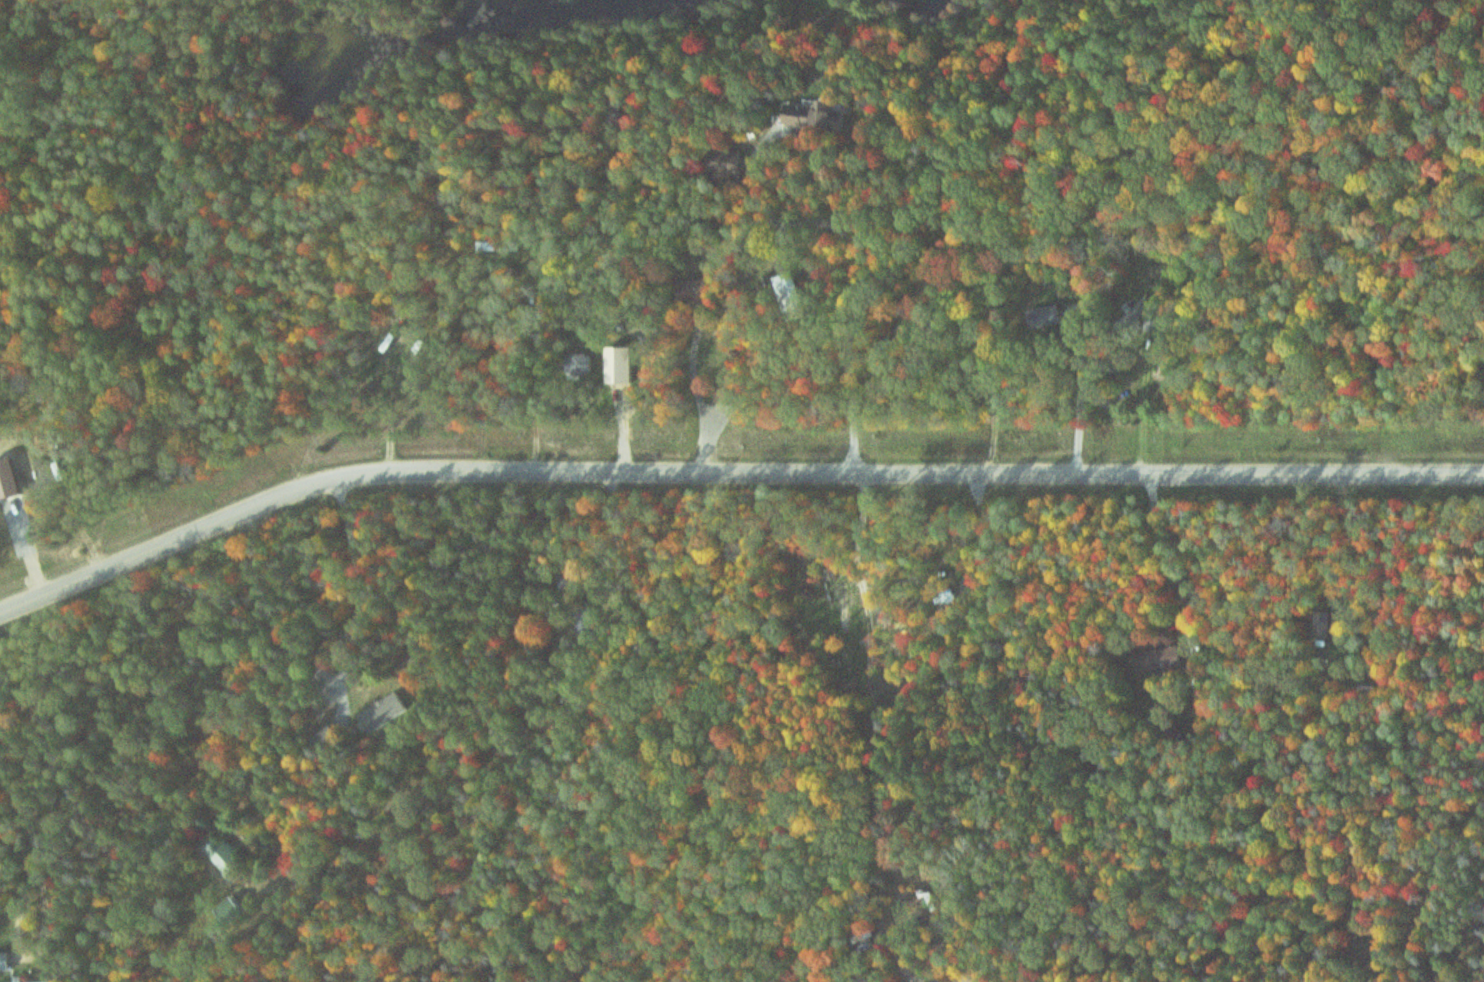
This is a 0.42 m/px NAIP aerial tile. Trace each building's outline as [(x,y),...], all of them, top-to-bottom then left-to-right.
[(829,112),(789,106),(786,124),(845,133),(849,106),(830,103),(829,112)] [(517,252),(517,242),(476,242),(476,252),(517,252)] [(802,317),(790,272),(769,277),(781,322),(802,317)] [(1061,305),(1027,311),(1030,331),(1064,326),(1061,305)] [(566,372),(588,372),(588,358),(566,358),(566,372)] [(367,730),(406,715),(399,696),(360,711),(367,730)] [(237,876),(232,871),(241,863),(217,837),(201,851),(231,882),(237,876)] [(214,911),(226,924),(241,911),(229,898),(214,911)] [(0,953),(0,972),(9,972),(9,953),(0,953)]
